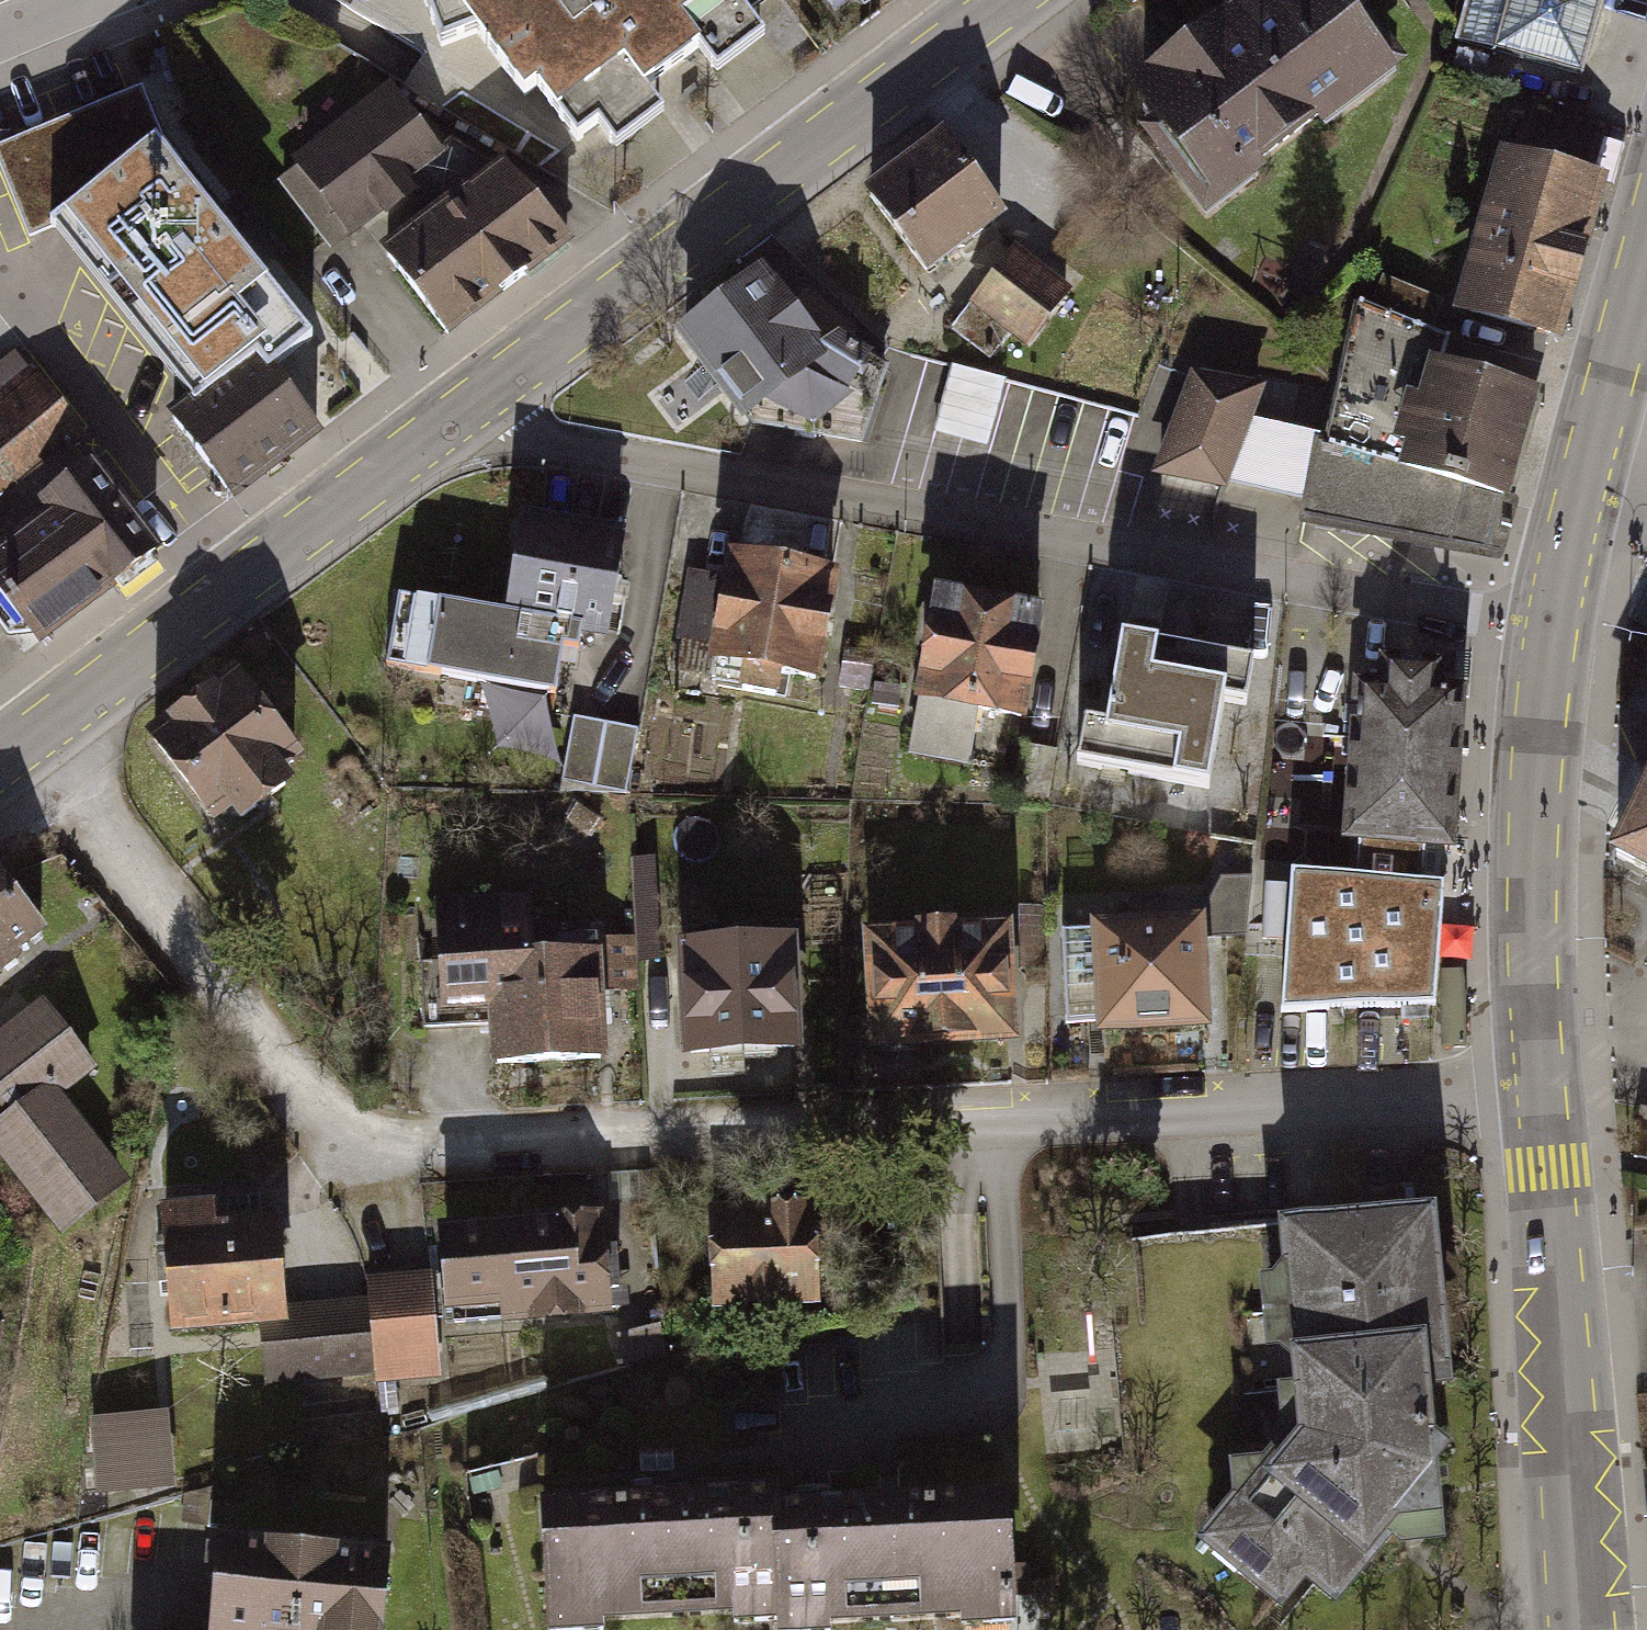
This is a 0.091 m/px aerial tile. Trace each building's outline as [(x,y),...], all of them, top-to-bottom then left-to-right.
[(443,37),(476,30),(580,136),(750,12),(741,0),(428,0),(443,37)] [(1344,0),(1204,0),(1103,74),(1197,202),(1389,61),(1344,0)] [(1436,49),(1562,86),(1588,0),(1451,0),(1436,49)] [(411,70),(305,150),(353,213),(459,133),(411,70)] [(0,145),(0,166),(28,239),(55,228),(195,402),(268,360),(274,368),(309,337),(182,177),(155,140),(139,90),(0,145)] [(985,206),(928,123),(839,184),(896,267),(985,206)] [(569,225),(501,143),(389,236),(457,318),(569,225)] [(1580,169),(1479,147),(1441,315),(1542,338),(1580,169)] [(1075,287),(1015,240),(950,323),(992,356),(1011,333),(1028,346),(1075,287)] [(741,260),(650,330),(723,424),(729,420),(814,354),(741,260)] [(1525,392),(1428,367),(1438,327),(1344,304),(1311,434),(1238,415),(1246,385),(1171,366),(1145,469),(1435,542),(1447,489),(1497,501),(1525,392)] [(839,333),(729,420),(860,442),(887,367),(839,333)] [(268,360),(177,424),(232,501),(322,437),(274,368),(268,360)] [(1007,379),(952,365),(934,433),(989,447),(1007,379)] [(37,641),(168,536),(32,369),(0,395),(0,595),(37,641)] [(796,520),(788,558),(844,569),(851,530),(796,520)] [(636,556),(523,541),(510,639),(576,647),(623,654),(636,556)] [(828,581),(726,567),(712,671),(814,685),(828,581)] [(1048,622),(926,605),(911,708),(1033,725),(1048,622)] [(408,709),(565,729),(576,647),(510,639),(419,627),(408,709)] [(1249,658),(1142,645),(1128,756),(1236,769),(1249,658)] [(1385,691),(1361,690),(1350,834),(1365,836),(1429,839),(1460,842),(1463,793),(1470,697),(1443,695),(1445,668),(1387,664),(1385,691)] [(306,780),(236,685),(160,741),(230,836),(306,780)] [(626,737),(565,729),(556,803),(616,811),(626,737)] [(1613,855),(1646,872),(1646,789),(1613,855)] [(1362,880),(1296,875),(1287,1012),(1441,1006),(1448,885),(1427,885),(1429,839),(1365,836),(1362,880)] [(0,861),(0,987),(61,939),(0,861)] [(1016,909),(863,917),(870,1036),(1022,1028),(1016,909)] [(1207,910),(1101,915),(1106,1014),(1211,1009),(1207,910)] [(542,925),(438,931),(445,1036),(496,1033),(500,1091),(599,1085),(593,995),(546,998),(542,925)] [(798,926),(688,934),(695,1039),(805,1032),(798,926)] [(47,988),(0,1023),(0,1100),(1,1101),(0,1101),(0,1150),(59,1228),(126,1178),(55,1084),(95,1053),(47,988)] [(221,1185),(165,1189),(174,1314),(260,1308),(289,1306),(282,1199),(222,1203),(221,1185)] [(1428,1188),(1285,1200),(1296,1321),(1439,1308),(1428,1188)] [(818,1197),(711,1201),(715,1312),(822,1308),(818,1197)] [(598,1311),(587,1200),(445,1215),(456,1325),(598,1311)] [(447,1375),(442,1264),(376,1267),(380,1378),(447,1375)] [(271,1379),(377,1373),(374,1307),(267,1313),(271,1379)] [(1439,1308),(1296,1321),(1308,1406),(1210,1515),(1318,1606),(1462,1473),(1439,1308)] [(666,1316),(589,1327),(595,1369),(672,1358),(666,1316)] [(97,1400),(102,1482),(182,1477),(177,1395),(97,1400)] [(1029,1600),(1025,1465),(788,1472),(793,1607),(1029,1600)] [(788,1472),(546,1481),(551,1615),(793,1607),(788,1472)] [(221,1522),(212,1629),(274,1629),(275,1617),(380,1626),(387,1535),(221,1522)]
